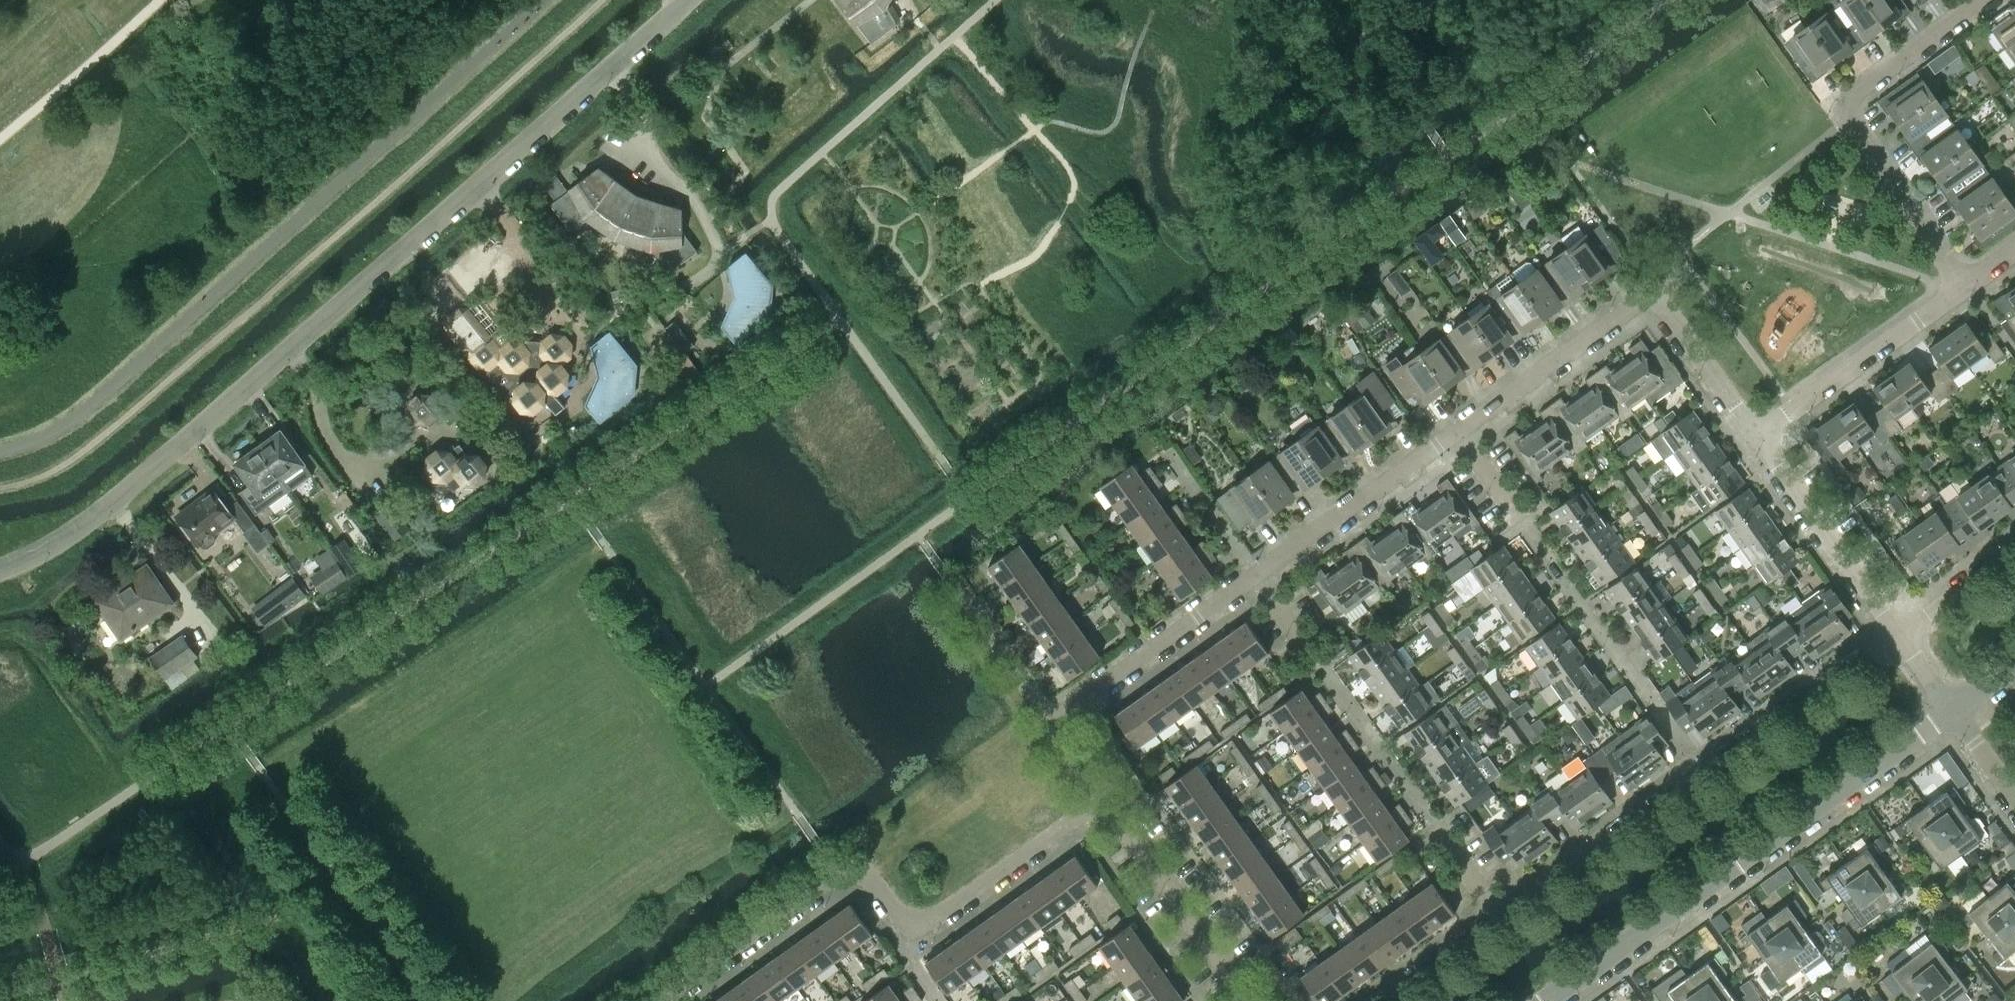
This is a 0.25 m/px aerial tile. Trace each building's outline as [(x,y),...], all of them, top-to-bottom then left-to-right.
[(843,9),(848,14),(856,25),(857,24),(872,43),(896,24),(895,23),(886,6),(890,0),(837,0),(843,9)] [(1864,0),(1843,0),(1833,7),(1861,47),(1875,37),(1870,30),(1880,23),(1864,0)] [(1902,0),(1864,0),(1880,23),(1891,15),(1896,22),(1910,12),(1902,0)] [(1987,22),(2005,47),(2014,40),(2014,2),(1987,22)] [(1861,47),(1833,7),(1808,25),(1832,57),(1842,50),(1847,57),(1861,47)] [(1832,57),(1808,25),(1783,43),(1812,82),(1826,72),(1821,65),(1832,57)] [(2005,47),(2014,61),(2014,40),(2005,47)] [(1954,41),(1928,60),(1936,71),(1962,52),(1954,41)] [(1934,97),(1917,72),(1877,101),(1887,115),(1894,110),(1902,121),(1934,97)] [(1994,77),(1984,84),(1991,94),(2001,87),(1994,77)] [(1912,150),(1952,122),(1934,97),(1902,121),(1910,131),(1902,136),(1912,150)] [(1969,146),(1952,122),(1912,150),(1922,164),(1929,159),(1937,169),(1969,146)] [(1947,199),(1987,171),(1969,146),(1937,169),(1944,180),(1937,185),(1947,199)] [(683,232),(683,210),(637,195),(598,167),(569,189),(570,190),(551,204),(569,229),(571,228),(588,219),(615,239),(647,249),(667,269),(670,272),(671,271),(695,253),(697,251),(683,232)] [(2004,195),(1987,171),(1947,199),(1957,213),(1964,208),(1972,218),(2004,195)] [(555,201),(568,191),(567,191),(556,175),(543,184),(555,201)] [(1518,181),(1507,189),(1513,199),(1524,191),(1518,181)] [(2014,225),(2014,210),(2004,195),(1972,218),(1979,229),(1972,234),(1982,248),(2014,225)] [(1476,203),(1466,211),(1469,214),(1473,220),(1483,213),(1479,207),(1476,203)] [(1627,261),(1613,241),(1600,224),(1591,230),(1584,221),(1559,238),(1567,248),(1590,280),(1602,271),(1606,276),(1627,261)] [(1455,223),(1444,231),(1445,232),(1446,234),(1455,246),(1466,238),(1456,224),(1455,223)] [(1427,233),(1415,242),(1420,249),(1432,266),(1444,257),(1433,242),(1432,241),(1427,233)] [(1590,280),(1567,248),(1542,265),(1555,283),(1569,303),(1581,294),(1577,289),(1590,280)] [(761,296),(773,287),(745,252),(728,267),(731,282),(740,294),(739,302),(728,311),(721,325),(728,333),(737,344),(771,316),(764,308),(761,304),(761,296)] [(1555,283),(1549,287),(1531,263),(1526,262),(1511,273),(1518,283),(1541,315),(1553,306),(1557,311),(1569,303),(1555,283)] [(1397,268),(1387,276),(1392,283),(1402,276),(1397,268)] [(1541,315),(1518,283),(1511,273),(1486,291),(1493,300),(1506,318),(1505,318),(1520,337),(1532,329),(1528,324),(1541,315)] [(626,287),(610,291),(613,302),(629,297),(626,287)] [(2003,295),(2014,312),(2014,287),(2003,295)] [(1520,337),(1505,318),(1506,318),(1493,300),(1469,318),(1492,350),(1504,341),(1508,346),(1520,337)] [(1366,307),(1355,314),(1365,328),(1376,320),(1366,307)] [(570,357),(571,345),(564,335),(552,334),(542,341),(542,345),(527,344),(524,346),(523,344),(522,343),(512,341),(512,336),(505,327),(499,326),(491,333),(489,335),(468,309),(460,308),(446,319),(446,327),(467,354),(470,354),(470,358),(477,367),(481,367),(481,376),(488,376),(488,377),(507,400),(515,401),(521,408),(523,410),(535,411),(536,410),(538,408),(543,404),(544,403),(548,404),(552,408),(556,414),(563,408),(565,407),(557,397),(557,393),(567,385),(568,373),(561,364),(570,357)] [(2001,323),(2014,343),(2014,312),(2006,319),(2001,323)] [(1336,313),(1327,320),(1333,329),(1343,322),(1336,313)] [(1492,350),(1469,318),(1445,335),(1471,372),(1483,364),(1479,358),(1492,350)] [(666,327),(671,333),(680,326),(675,320),(666,327)] [(2004,354),(1988,332),(1978,339),(1966,322),(1947,335),(1969,365),(1987,352),(1994,361),(2004,354)] [(593,390),(587,404),(593,412),(602,422),(636,395),(629,386),(626,382),(627,375),(638,365),(610,331),(593,345),(596,361),(606,372),(605,380),(593,390)] [(1471,372),(1445,335),(1420,353),(1443,384),(1455,376),(1459,381),(1471,372)] [(1969,365),(1947,335),(1929,348),(1941,365),(1931,372),(1948,395),(1958,388),(1951,378),(1969,365)] [(1684,380),(1658,345),(1650,351),(1641,339),(1630,347),(1635,354),(1623,363),(1646,395),(1652,403),(1684,380)] [(1443,384),(1420,353),(1419,354),(1412,344),(1384,364),(1405,392),(1409,389),(1422,407),(1434,399),(1431,393),(1443,384)] [(661,364),(668,375),(678,390),(702,374),(691,359),(684,348),(661,364)] [(1948,395),(1931,372),(1922,379),(1910,362),(1891,375),(1913,405),(1931,392),(1938,402),(1948,395)] [(1646,395),(1623,363),(1611,371),(1606,364),(1595,372),(1628,417),(1634,413),(1629,407),(1646,395)] [(1374,371),(1365,377),(1356,383),(1363,393),(1348,404),(1370,437),(1383,428),(1387,433),(1399,424),(1387,407),(1395,401),(1374,371)] [(1628,417),(1595,372),(1584,379),(1590,387),(1577,395),(1601,427),(1617,416),(1622,421),(1628,417)] [(1894,418),(1913,405),(1891,375),(1872,388),(1885,405),(1875,412),(1891,435),(1901,428),(1894,418)] [(437,417),(439,405),(431,396),(419,394),(410,401),(408,414),(416,423),(428,424),(437,417)] [(1601,427),(1577,395),(1565,404),(1560,397),(1550,404),(1582,450),(1588,445),(1584,439),(1601,427)] [(1891,435),(1875,412),(1865,419),(1853,402),(1835,415),(1856,445),(1875,432),(1881,442),(1891,435)] [(1370,437),(1348,404),(1323,422),(1350,459),(1362,451),(1358,445),(1370,437)] [(1582,450),(1550,404),(1539,412),(1544,419),(1532,428),(1555,460),(1572,448),(1576,454),(1582,450)] [(1215,407),(1207,413),(1213,422),(1221,416),(1215,407)] [(1673,452),(1705,429),(1692,411),(1679,420),(1672,410),(1662,418),(1669,427),(1661,433),(1650,441),(1663,458),(1673,451),(1673,452)] [(1838,458),(1856,445),(1835,415),(1816,429),(1828,445),(1819,452),(1843,486),(1853,479),(1838,458)] [(1661,416),(1653,422),(1661,433),(1669,427),(1662,418),(1661,416)] [(1350,459),(1323,422),(1317,426),(1310,417),(1298,425),(1305,435),(1299,439),(1322,471),(1334,463),(1338,468),(1350,459)] [(1555,460),(1532,428),(1520,436),(1515,429),(1504,437),(1536,482),(1542,478),(1538,472),(1555,460)] [(1686,469),(1718,446),(1705,429),(1673,452),(1686,469)] [(261,445),(258,447),(288,489),(312,472),(281,430),(273,436),(268,434),(260,440),(261,445)] [(1639,431),(1619,444),(1625,454),(1645,441),(1639,431)] [(1322,471),(1299,439),(1274,457),(1301,494),(1313,486),(1309,480),(1322,471)] [(485,477),(486,465),(479,455),(467,454),(459,444),(450,452),(438,450),(428,458),(427,470),(434,479),(446,481),(456,473),(463,483),(475,484),(485,477)] [(1192,445),(1184,450),(1194,465),(1202,459),(1192,445)] [(243,457),(235,463),(251,484),(240,491),(257,514),(289,491),(288,489),(258,447),(256,448),(251,446),(243,452),(243,457)] [(1698,487),(1730,464),(1718,446),(1686,469),(1698,487)] [(1999,467),(2014,490),(2014,455),(1999,467)] [(1929,456),(1919,463),(1924,470),(1934,463),(1929,456)] [(1301,494),(1274,457),(1250,474),(1273,506),(1285,497),(1289,503),(1301,494)] [(1132,464),(1100,486),(1114,505),(1156,475),(1150,466),(1142,471),(1145,475),(1141,477),(1132,464)] [(1701,512),(1743,482),(1730,464),(1698,487),(1699,487),(1689,494),(1701,512)] [(1640,476),(1632,466),(1625,470),(1633,481),(1640,476)] [(1999,467),(1972,486),(1995,518),(2010,507),(2014,514),(2014,513),(2014,490),(1999,467)] [(1273,506),(1250,474),(1215,499),(1238,531),(1248,524),(1252,529),(1264,520),(1260,515),(1273,506)] [(1159,502),(1152,492),(1149,489),(1153,486),(1155,490),(1163,484),(1156,475),(1114,505),(1127,524),(1159,502)] [(1627,485),(1619,475),(1612,480),(1620,490),(1627,485)] [(1647,486),(1640,476),(1633,481),(1640,491),(1647,486)] [(1480,523),(1447,478),(1436,486),(1441,493),(1429,501),(1452,534),(1469,522),(1473,528),(1480,523)] [(1634,496),(1627,485),(1620,490),(1627,500),(1634,496)] [(1858,485),(1847,494),(1854,504),(1865,495),(1858,485)] [(1995,518),(1972,486),(1946,505),(1974,543),(1985,535),(1981,528),(1995,518)] [(1728,529),(1761,506),(1748,488),(1715,511),(1728,529)] [(237,501),(236,501),(228,508),(214,489),(177,517),(198,545),(200,543),(203,547),(208,547),(214,542),(215,538),(212,534),(234,518),(244,532),(253,525),(255,524),(237,501)] [(1563,530),(1595,507),(1582,489),(1550,512),(1563,530)] [(1452,534),(1429,501),(1417,510),(1412,503),(1401,511),(1434,556),(1440,551),(1435,546),(1452,534)] [(1665,511),(1657,501),(1651,505),(1658,516),(1665,511)] [(1904,508),(1899,501),(1895,503),(1900,511),(1904,508)] [(1141,542),(1183,512),(1176,503),(1169,508),(1171,512),(1168,514),(1159,502),(1127,524),(1141,542)] [(1974,543),(1946,505),(1920,523),(1943,555),(1957,545),(1962,551),(1974,543)] [(1741,547),(1773,524),(1761,506),(1728,529),(1741,547)] [(1576,548),(1608,525),(1595,507),(1563,530),(1576,548)] [(1652,521),(1644,510),(1638,515),(1645,525),(1652,521)] [(1434,556),(1401,511),(1391,518),(1396,525),(1384,534),(1407,566),(1423,554),(1427,560),(1434,556)] [(1672,521),(1665,511),(1658,516),(1665,526),(1672,521)] [(1185,539),(1178,529),(1176,526),(1180,523),(1182,527),(1189,522),(1183,512),(1141,542),(1154,561),(1185,539)] [(1659,531),(1652,521),(1645,525),(1652,535),(1659,531)] [(1071,536),(1062,523),(1056,527),(1065,540),(1071,536)] [(1943,555),(1920,523),(1893,543),(1920,581),(1932,572),(1928,566),(1943,555)] [(1753,565),(1786,542),(1773,524),(1741,547),(1753,565)] [(1588,566),(1620,543),(1608,525),(1576,548),(1588,566)] [(1407,566),(1384,534),(1372,543),(1366,535),(1356,543),(1388,588),(1394,584),(1390,578),(1407,566)] [(1081,549),(1071,536),(1065,540),(1074,553),(1081,549)] [(1167,579),(1209,550),(1203,540),(1195,546),(1198,549),(1194,551),(1185,539),(1154,561),(1167,579)] [(361,567),(343,540),(332,548),(350,574),(361,567)] [(1766,583),(1799,560),(1786,542),(1753,565),(1766,583)] [(1388,588),(1356,543),(1345,551),(1350,558),(1338,567),(1361,599),(1378,587),(1382,593),(1388,588)] [(1601,584),(1633,561),(1620,543),(1588,566),(1601,584)] [(1695,554),(1687,543),(1681,548),(1688,558),(1695,554)] [(1002,586),(1033,563),(1019,544),(988,566),(1002,586)] [(1484,587),(1516,564),(1503,546),(1471,569),(1484,587)] [(1212,577),(1205,566),(1203,563),(1206,560),(1208,564),(1216,559),(1209,550),(1167,579),(1181,599),(1212,577)] [(1682,563),(1674,552),(1668,557),(1675,568),(1682,563)] [(1702,564),(1695,554),(1688,558),(1696,568),(1702,564)] [(322,568),(310,576),(319,589),(322,593),(322,594),(348,577),(345,573),(336,559),(322,568)] [(1098,573),(1089,560),(1082,564),(1092,578),(1098,573)] [(1015,604),(1046,582),(1033,563),(1002,586),(1015,604)] [(1689,573),(1682,563),(1675,568),(1683,578),(1689,573)] [(1496,605),(1529,582),(1516,564),(1484,587),(1496,605)] [(122,638),(172,603),(147,566),(146,567),(135,574),(96,601),(97,601),(122,638)] [(1361,599),(1338,567),(1326,575),(1321,568),(1310,576),(1315,583),(1338,615),(1342,621),(1348,617),(1344,611),(1361,599)] [(1619,608),(1651,585),(1638,567),(1606,590),(1619,608)] [(1792,572),(1783,578),(1791,589),(1800,582),(1792,572)] [(1107,586),(1098,573),(1092,578),(1101,591),(1107,586)] [(1720,589),(1712,578),(1706,583),(1713,594),(1720,589)] [(294,579),(253,610),(264,624),(305,593),(294,579)] [(1028,623),(1059,600),(1046,582),(1015,604),(1028,623)] [(1509,622),(1541,599),(1529,582),(1496,605),(1509,622)] [(1315,583),(1308,588),(1331,620),(1338,615),(1315,583)] [(1819,592),(1802,604),(1831,645),(1841,637),(1849,632),(1835,612),(1845,606),(1830,584),(1819,592)] [(1631,626),(1663,602),(1651,585),(1619,608),(1631,626)] [(1762,586),(1752,593),(1759,602),(1768,595),(1762,586)] [(1707,598),(1700,588),(1693,592),(1700,603),(1707,598)] [(1727,599),(1720,589),(1713,594),(1721,604),(1727,599)] [(1752,593),(1744,598),(1753,610),(1761,605),(1759,602),(1752,593)] [(1125,610),(1115,597),(1109,601),(1118,615),(1125,610)] [(1714,608),(1707,598),(1700,603),(1708,613),(1714,608)] [(1512,647),(1554,617),(1541,599),(1509,622),(1515,630),(1505,637),(1512,647)] [(1041,641),(1073,619),(1059,600),(1028,623),(1041,641)] [(1449,612),(1441,602),(1435,606),(1443,617),(1449,612)] [(1644,643),(1676,620),(1663,602),(1631,626),(1644,643)] [(1785,616),(1775,624),(1790,645),(1799,638),(1813,658),(1821,652),(1831,645),(1802,604),(1785,616)] [(1134,623),(1125,610),(1118,615),(1127,628),(1134,623)] [(1436,622),(1428,611),(1422,616),(1430,626),(1436,622)] [(1456,622),(1449,612),(1443,617),(1450,627),(1456,622)] [(1055,660),(1086,637),(1073,619),(1041,641),(1055,660)] [(1682,643),(1689,638),(1676,620),(1644,643),(1657,661),(1672,650),(1682,643)] [(1268,653),(1246,621),(1227,635),(1249,666),(1268,653)] [(1443,632),(1436,622),(1430,626),(1437,636),(1443,632)] [(1539,665),(1571,642),(1558,623),(1526,647),(1539,665)] [(1774,624),(1747,643),(1752,650),(1776,684),(1787,677),(1795,671),(1781,651),(1790,645),(1775,624),(1774,624)] [(1706,626),(1698,632),(1705,643),(1714,637),(1706,626)] [(1362,674),(1394,651),(1381,633),(1349,656),(1362,674)] [(165,679),(197,656),(198,656),(183,635),(150,658),(151,658),(165,679)] [(1249,666),(1227,635),(1208,648),(1231,680),(1249,666)] [(1069,679),(1100,657),(1086,637),(1055,660),(1069,679)] [(1474,648),(1467,637),(1460,642),(1468,652),(1474,648)] [(1552,682),(1584,659),(1571,642),(1539,665),(1552,682)] [(1682,643),(1672,650),(1679,661),(1689,654),(1682,643)] [(1461,657),(1454,646),(1447,651),(1455,662),(1461,657)] [(1231,680),(1208,648),(1190,662),(1212,693),(1231,680)] [(1481,657),(1474,648),(1468,652),(1475,662),(1481,657)] [(1730,655),(1720,663),(1735,684),(1744,677),(1758,697),(1766,691),(1776,684),(1752,650),(1735,662),(1730,655)] [(1375,692),(1407,669),(1394,651),(1362,674),(1375,692)] [(1049,655),(1041,661),(1045,667),(1053,661),(1049,655)] [(1468,667),(1461,657),(1455,662),(1462,671),(1468,667)] [(1564,700),(1597,677),(1584,659),(1552,682),(1564,700)] [(1212,693),(1190,662),(1171,675),(1193,706),(1212,693)] [(1710,670),(1693,683),(1722,723),(1732,716),(1740,710),(1726,690),(1735,684),(1720,663),(1710,670)] [(1387,709),(1420,686),(1407,669),(1375,692),(1387,709)] [(1193,706),(1171,675),(1152,688),(1175,719),(1193,706)] [(1580,716),(1610,695),(1597,677),(1564,700),(1577,718),(1580,716)] [(1505,690),(1497,679),(1490,684),(1498,695),(1505,690)] [(1400,727),(1441,698),(1428,680),(1420,686),(1387,709),(1400,727)] [(1669,685),(1658,692),(1665,702),(1680,723),(1690,716),(1704,736),(1712,730),(1722,723),(1693,683),(1692,682),(1675,694),(1669,685)] [(1625,684),(1612,693),(1619,703),(1632,694),(1625,684)] [(1274,702),(1288,693),(1283,686),(1270,696),(1274,702)] [(1175,719),(1152,688),(1134,702),(1156,733),(1175,719)] [(1492,699),(1484,688),(1477,693),(1485,704),(1492,699)] [(1284,731),(1326,701),(1319,692),(1312,697),(1315,700),(1311,703),(1301,689),(1270,712),(1284,731)] [(1512,700),(1505,690),(1498,695),(1505,705),(1512,700)] [(1477,693),(1467,700),(1475,711),(1485,704),(1477,693)] [(1262,712),(1274,702),(1270,696),(1257,705),(1262,712)] [(1499,709),(1492,699),(1485,704),(1492,714),(1499,709)] [(1328,727),(1322,718),(1319,714),(1323,712),(1325,715),(1332,710),(1326,701),(1284,731),(1297,749),(1328,727)] [(1156,733),(1134,702),(1115,715),(1137,747),(1156,733)] [(1450,729),(1458,723),(1445,705),(1405,733),(1417,752),(1450,729)] [(1237,729),(1251,719),(1246,713),(1233,722),(1237,729)] [(1530,725),(1522,714),(1515,719),(1523,730),(1530,725)] [(1666,762),(1652,743),(1662,736),(1647,715),(1636,722),(1641,729),(1624,741),(1648,775),(1666,762)] [(1577,718),(1570,723),(1575,730),(1585,723),(1580,716),(1577,718)] [(1224,738),(1237,729),(1233,722),(1220,732),(1224,738)] [(1462,746),(1463,747),(1471,741),(1458,723),(1450,729),(1417,752),(1430,769),(1462,746)] [(1570,723),(1559,731),(1568,744),(1579,736),(1575,730),(1570,723)] [(1517,734),(1509,724),(1502,728),(1510,739),(1517,734)] [(1537,735),(1530,725),(1523,730),(1530,740),(1537,735)] [(1311,768),(1352,738),(1346,729),(1339,734),(1341,737),(1338,740),(1328,727),(1297,749),(1311,768)] [(1250,728),(1241,732),(1250,752),(1259,747),(1250,728)] [(1524,744),(1517,734),(1510,739),(1517,749),(1524,744)] [(1355,764),(1348,755),(1346,751),(1349,749),(1352,752),(1359,747),(1352,738),(1311,768),(1324,787),(1355,764)] [(1200,756),(1214,746),(1209,739),(1195,749),(1200,756)] [(1648,775),(1624,741),(1607,753),(1602,747),(1592,754),(1607,775),(1616,769),(1630,788),(1648,775)] [(1245,759),(1236,745),(1229,750),(1239,763),(1245,759)] [(1443,787),(1475,764),(1463,747),(1462,746),(1430,769),(1443,787)] [(1187,765),(1200,756),(1195,749),(1183,758),(1187,765)] [(1612,801),(1598,782),(1607,775),(1592,754),(1582,761),(1586,768),(1569,780),(1594,814),(1612,801)] [(1264,755),(1254,762),(1263,774),(1273,767),(1264,755)] [(1455,805),(1487,782),(1500,773),(1488,755),(1475,764),(1443,787),(1455,805)] [(1518,762),(1518,766),(1521,771),(1526,772),(1530,768),(1530,763),(1528,760),(1523,758),(1518,762)] [(1255,772),(1245,759),(1239,763),(1248,776),(1255,772)] [(1179,806),(1210,783),(1197,764),(1165,786),(1179,806)] [(1337,805),(1379,775),(1372,766),(1365,771),(1368,774),(1364,777),(1355,764),(1324,787),(1337,805)] [(1163,782),(1177,772),(1172,766),(1159,775),(1163,782)] [(1384,771),(1379,775),(1385,784),(1391,780),(1384,771)] [(1381,801),(1375,792),(1372,788),(1376,786),(1378,789),(1385,784),(1379,775),(1337,805),(1350,824),(1381,801)] [(1594,814),(1569,780),(1552,792),(1547,786),(1537,793),(1552,814),(1562,808),(1576,827),(1594,814)] [(1495,793),(1487,782),(1464,799),(1472,810),(1495,793)] [(1192,824),(1224,802),(1210,783),(1179,806),(1192,824)] [(1272,796),(1262,783),(1256,787),(1265,800),(1272,796)] [(1963,815),(1952,800),(1959,795),(1953,786),(1926,805),(1943,829),(1963,815)] [(1557,841),(1543,821),(1552,814),(1537,793),(1527,801),(1532,807),(1515,819),(1539,854),(1557,841)] [(1281,809),(1272,796),(1265,800),(1275,813),(1281,809)] [(1364,842),(1405,812),(1399,803),(1392,808),(1394,811),(1391,814),(1381,801),(1350,824),(1364,842)] [(1206,843),(1237,820),(1224,802),(1192,824),(1206,843)] [(1943,829),(1926,805),(1899,825),(1905,833),(1912,828),(1923,844),(1943,829)] [(1409,839),(1401,829),(1399,826),(1403,823),(1405,826),(1412,821),(1405,812),(1364,842),(1377,862),(1409,839)] [(1961,853),(1988,834),(1982,826),(1983,825),(1979,818),(1974,818),(1968,822),(1963,815),(1943,829),(1961,853)] [(1539,854),(1515,819),(1497,832),(1493,825),(1482,832),(1497,854),(1507,847),(1521,866),(1539,854)] [(1219,861),(1250,839),(1237,820),(1206,843),(1219,861)] [(1298,833),(1289,820),(1282,824),(1292,837),(1298,833)] [(2002,831),(1994,820),(1986,826),(1994,837),(2002,831)] [(1321,827),(1307,837),(1316,849),(1329,839),(1321,827)] [(1961,853),(1943,829),(1923,844),(1934,859),(1927,864),(1933,873),(1961,853)] [(1308,846),(1298,833),(1292,837),(1301,851),(1308,846)] [(1232,880),(1263,858),(1250,839),(1219,861),(1232,880)] [(2010,840),(1999,848),(2006,856),(2014,849),(2014,846),(2010,840)] [(1884,872),(1873,856),(1880,852),(1873,843),(1846,862),(1863,886),(1884,872)] [(1392,867),(1406,857),(1401,851),(1387,861),(1392,867)] [(1097,885),(1076,855),(1056,869),(1078,899),(1097,885)] [(1325,870),(1315,857),(1309,861),(1318,875),(1325,870)] [(1245,898),(1277,876),(1263,858),(1232,880),(1245,898)] [(1379,876),(1392,867),(1387,861),(1375,870),(1379,876)] [(1337,862),(1329,867),(1335,876),(1343,870),(1337,862)] [(1863,886),(1846,862),(1819,881),(1825,890),(1832,885),(1843,901),(1863,886)] [(1785,866),(1775,873),(1782,884),(1792,876),(1785,866)] [(1078,899),(1056,869),(1038,882),(1060,913),(1078,899)] [(1334,883),(1325,870),(1318,875),(1328,888),(1334,883)] [(1881,910),(1908,891),(1902,882),(1895,887),(1884,872),(1863,886),(1881,910)] [(1259,917),(1290,895),(1277,876),(1245,898),(1259,917)] [(1810,876),(1803,881),(1815,898),(1822,892),(1810,876)] [(2013,876),(1987,897),(2006,920),(2014,913),(2014,878),(2013,876)] [(1355,893),(1368,884),(1364,877),(1351,887),(1355,893)] [(1060,913),(1038,882),(1019,896),(1041,926),(1060,913)] [(1455,913),(1433,882),(1413,896),(1436,927),(1455,913)] [(1881,910),(1863,886),(1843,901),(1848,908),(1841,913),(1841,916),(1846,923),(1848,921),(1854,930),(1881,910)] [(1342,903),(1355,893),(1351,887),(1337,896),(1342,903)] [(2006,920),(1987,897),(1981,889),(1962,904),(1968,912),(1961,917),(1968,926),(1975,921),(1986,935),(2006,920)] [(1273,936),(1304,914),(1290,895),(1259,917),(1273,936)] [(1041,926),(1019,896),(1000,909),(1022,939),(1041,926)] [(1436,927),(1413,896),(1395,909),(1417,941),(1436,927)] [(1794,900),(1767,919),(1784,943),(1804,929),(1799,922),(1804,918),(1805,915),(1794,900)] [(872,934),(850,904),(831,918),(853,948),(872,934)] [(1318,920),(1331,910),(1327,904),(1313,913),(1318,920)] [(1022,939),(1000,909),(982,922),(1004,952),(1022,939)] [(1417,941),(1395,909),(1376,923),(1399,954),(1417,941)] [(1746,934),(1739,938),(1746,947),(1752,942),(1763,958),(1784,943),(1767,919),(1761,911),(1740,925),(1746,934)] [(1305,929),(1318,920),(1313,913),(1300,923),(1305,929)] [(2006,920),(2014,931),(2014,913),(2006,920)] [(1112,929),(1123,922),(1118,914),(1106,922),(1112,929)] [(853,948),(831,918),(813,931),(834,961),(853,948)] [(2006,920),(1986,935),(1998,950),(1992,955),(1998,964),(2007,957),(2014,965),(2014,964),(2014,931),(2006,920)] [(1004,952),(982,922),(963,935),(985,966),(1004,952)] [(1399,954),(1376,923),(1358,936),(1380,967),(1399,954)] [(1113,965),(1143,944),(1130,924),(1099,946),(1113,965)] [(1907,934),(1900,924),(1892,931),(1899,941),(1907,934)] [(1302,936),(1295,927),(1287,932),(1294,942),(1302,936)] [(1804,929),(1784,943),(1801,967),(1805,973),(1824,959),(1821,953),(1828,948),(1822,940),(1824,938),(1819,931),(1816,931),(1809,936),(1804,929)] [(834,961),(813,931),(794,944),(816,974),(834,961)] [(1294,942),(1287,932),(1275,940),(1282,950),(1294,942)] [(1956,947),(1962,943),(1953,932),(1947,936),(1956,947)] [(1096,941),(1090,933),(1079,941),(1085,949),(1096,941)] [(1949,965),(1943,957),(1946,954),(1947,949),(1938,936),(1931,942),(1925,934),(1905,949),(1930,980),(1949,965)] [(985,966),(963,935),(945,949),(966,979),(985,966)] [(1380,967),(1358,936),(1339,949),(1361,980),(1380,967)] [(1853,937),(1844,943),(1852,954),(1861,948),(1853,937)] [(1074,956),(1085,949),(1079,941),(1069,949),(1074,956)] [(1784,943),(1763,958),(1774,973),(1768,978),(1774,987),(1801,968),(1801,967),(1784,943)] [(816,974),(794,944),(775,957),(797,988),(816,974)] [(1126,984),(1157,962),(1143,944),(1113,965),(1126,984)] [(966,979),(945,949),(926,962),(947,993),(966,979)] [(1361,980),(1339,949),(1320,962),(1343,994),(1361,980)] [(1860,967),(1870,959),(1863,949),(1853,957),(1860,967)] [(1930,980),(1905,949),(1886,964),(1892,972),(1882,979),(1892,993),(1898,994),(1904,988),(1910,995),(1930,980)] [(775,957),(757,971),(778,1000),(797,988),(775,957)] [(1714,957),(1687,976),(1704,1000),(1725,986),(1720,979),(1722,977),(1726,974),(1727,971),(1721,964),(1720,965),(1714,957)] [(1035,958),(1025,966),(1031,975),(1042,968),(1035,958)] [(1048,975),(1059,967),(1053,960),(1042,968),(1048,975)] [(1170,981),(1157,962),(1126,984),(1139,1000),(1141,1000),(1170,981)] [(1320,962),(1301,976),(1305,981),(1319,1000),(1332,1000),(1343,994),(1320,962)] [(1974,984),(1967,975),(1961,980),(1949,965),(1930,980),(1945,1000),(1968,1000),(1971,999),(1965,991),(1974,984)] [(889,976),(884,968),(873,976),(878,984),(889,976)] [(1048,975),(1042,968),(1031,975),(1037,983),(1048,975)] [(1651,989),(1659,1000),(1670,1000),(1673,999),(1674,1000),(1703,1000),(1704,1000),(1687,976),(1681,968),(1651,989)] [(757,971),(738,984),(750,1000),(778,1000),(757,971)] [(867,992),(878,984),(873,976),(862,984),(867,992)] [(1080,990),(1071,978),(1064,984),(1072,995),(1080,990)] [(1930,980),(1910,995),(1914,1000),(1945,1000),(1930,980)] [(1184,1000),(1170,981),(1141,1000),(1182,1000),(1184,1000)] [(1292,990),(1301,1000),(1319,1000),(1305,981),(1292,990)] [(738,984),(720,997),(722,1000),(750,1000),(738,984)] [(917,993),(912,985),(897,996),(889,984),(865,1000),(905,1000),(917,993)] [(1016,986),(1005,994),(1010,1000),(1012,1000),(1021,994),(1016,986)] [(1704,1000),(1705,1000),(1746,1000),(1742,996),(1736,1000),(1725,986),(1704,1000)] [(1080,990),(1072,995),(1076,1000),(1086,1000),(1087,1000),(1080,990)] [(922,1000),(917,993),(905,1000),(921,1000),(922,1000)] [(1848,993),(1837,1000),(1854,1000),(1848,993)]
